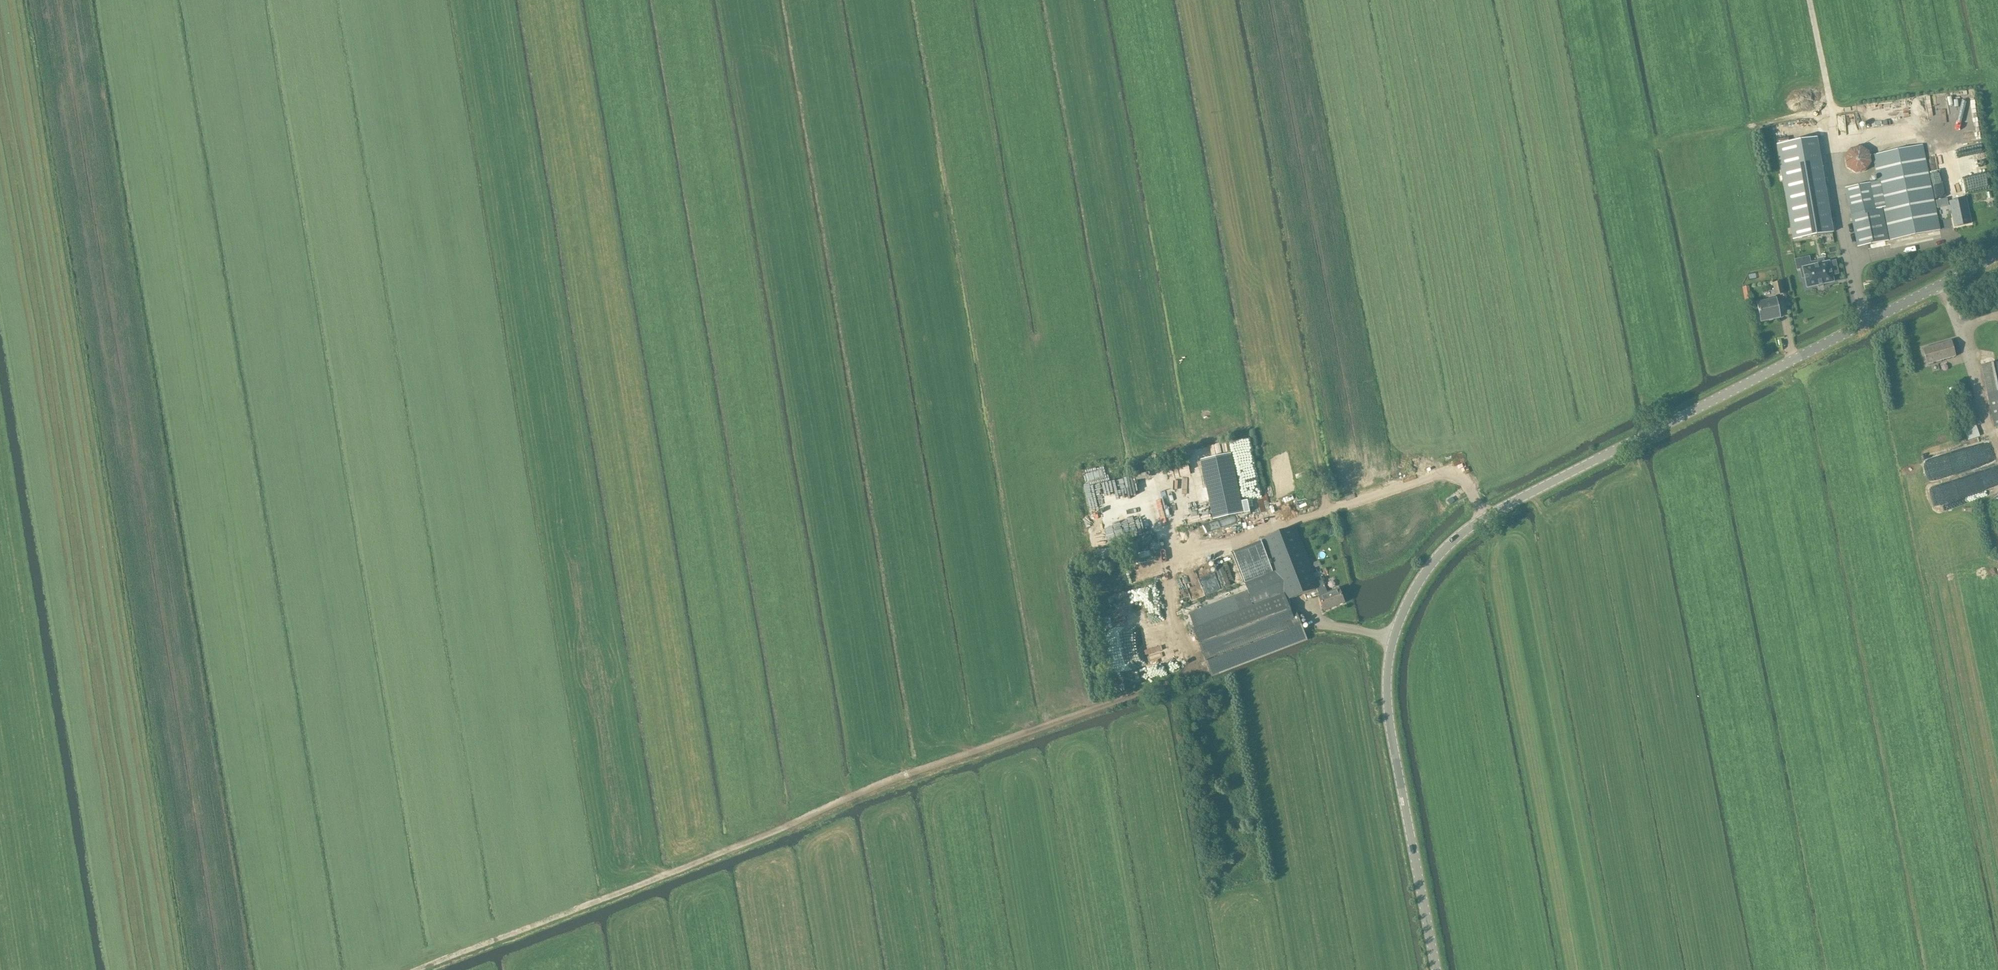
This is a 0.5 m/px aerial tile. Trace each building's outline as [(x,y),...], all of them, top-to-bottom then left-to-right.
[(1872,155),(1880,195),(1890,240),(1940,230),(1923,145),(1872,155)] [(1836,234),(1824,173),(1782,181),(1795,243),(1836,234)] [(1883,208),(1877,181),(1845,188),(1857,247),(1889,240),(1882,208),(1883,208)] [(1966,199),(1950,202),(1955,227),(1971,223),(1966,199)] [(1801,270),(1802,278),(1805,278),(1807,288),(1833,282),(1832,275),(1838,274),(1835,261),(1829,263),(1829,262),(1820,264),(1819,261),(1810,263),(1810,266),(1803,268),(1803,269),(1801,270)] [(1781,282),(1772,283),(1774,296),(1783,294),(1781,282)] [(1776,298),(1768,299),(1756,302),(1757,306),(1755,306),(1756,312),(1758,312),(1760,321),(1780,317),(1776,298)] [(1955,356),(1951,341),(1923,349),(1927,364),(1955,356)] [(1981,365),(1994,427),(1997,426),(1997,361),(1981,365)] [(1210,466),(1228,533),(1263,521),(1245,456),(1210,466)] [(1190,498),(1155,506),(1167,553),(1202,545),(1190,498)] [(1319,597),(1328,593),(1322,580),(1317,582),(1296,526),(1262,539),(1274,571),(1273,572),(1261,541),(1233,553),(1244,582),(1180,607),(1190,631),(1193,630),(1205,661),(1212,678),(1308,641),(1296,612),(1291,614),(1285,601),(1317,589),(1319,597)] [(1339,589),(1328,593),(1319,597),(1324,610),(1344,603),(1339,589)]
